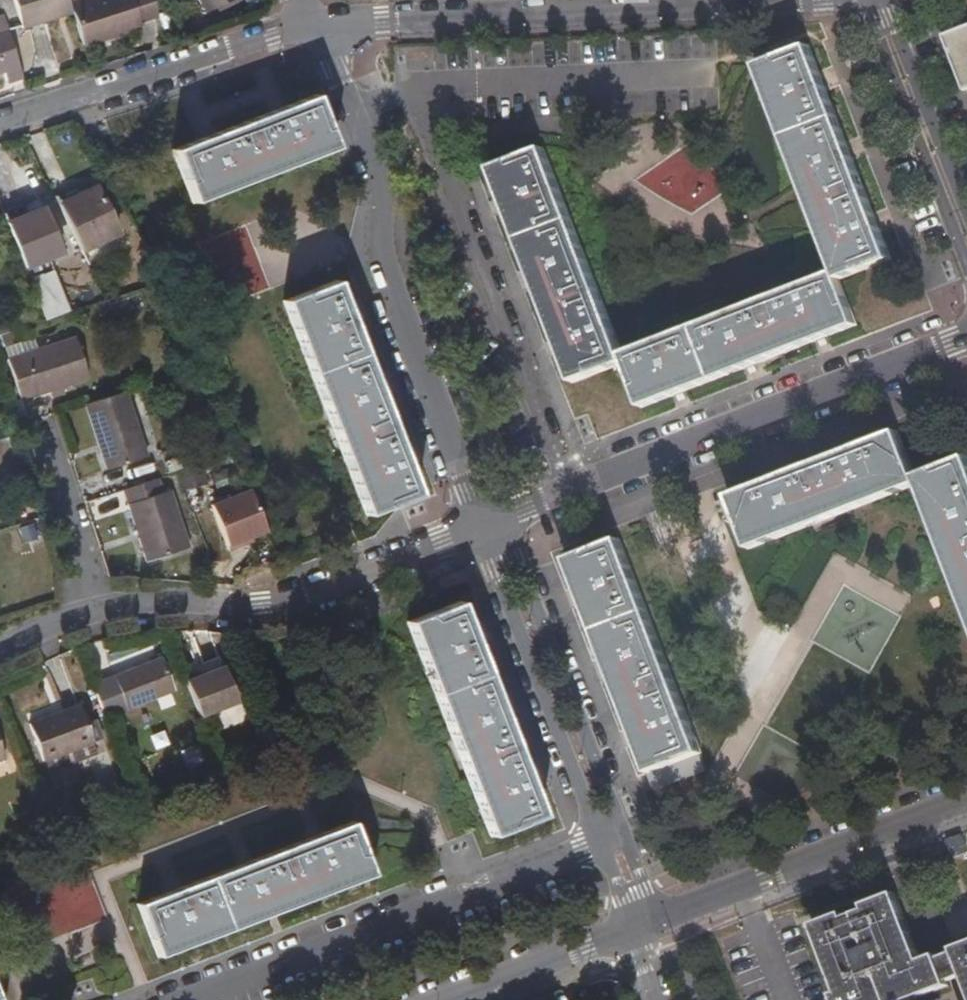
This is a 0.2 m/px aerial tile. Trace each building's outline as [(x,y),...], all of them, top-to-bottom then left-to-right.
[(51,12),(69,6),(67,0),(13,0),(22,31),(54,21),(51,12)] [(151,0),(88,0),(69,6),(72,15),(82,47),(140,29),(138,24),(156,18),(151,0)] [(204,14),(232,0),(198,0),(204,14)] [(54,21),(72,15),(69,6),(51,12),(54,21)] [(6,85),(23,81),(2,16),(0,16),(0,74),(3,73),(6,85)] [(942,36),(963,91),(966,90),(966,27),(942,36)] [(809,47),(759,66),(822,257),(836,273),(624,356),(544,150),(492,170),(574,383),(626,363),(642,408),(856,325),(841,281),(893,259),(809,47)] [(192,203),(334,148),(314,96),(172,151),(192,203)] [(81,194),(76,184),(53,195),(58,205),(81,194)] [(118,235),(94,187),(81,194),(58,205),(81,253),(118,235)] [(29,212),(26,202),(1,213),(5,221),(29,212)] [(60,255),(42,208),(29,212),(5,221),(24,270),(60,255)] [(242,297),(268,287),(246,229),(203,245),(209,261),(226,254),(242,297)] [(365,516),(415,496),(334,282),(281,303),(365,516)] [(14,330),(10,314),(0,318),(0,335),(14,330)] [(18,342),(14,330),(0,335),(0,348),(18,342)] [(8,360),(21,400),(88,380),(75,338),(8,360)] [(106,470),(145,458),(125,393),(84,406),(106,470)] [(966,610),(966,458),(916,478),(899,433),(731,498),(750,548),(918,484),(966,610)] [(171,490),(162,493),(157,480),(122,491),(144,562),(188,548),(171,490)] [(246,546),(244,542),(265,533),(248,491),(210,506),(229,553),(246,546)] [(737,517),(730,498),(716,504),(723,522),(737,517)] [(650,773),(702,753),(619,541),(568,562),(650,773)] [(489,836),(540,816),(458,603),(407,622),(489,836)] [(160,659),(91,686),(104,719),(173,691),(160,659)] [(223,670),(186,684),(199,719),(235,704),(223,670)] [(29,724),(44,763),(94,742),(79,706),(29,724)] [(156,957),(371,874),(351,823),(137,906),(156,957)] [(948,983),(940,961),(938,956),(922,963),(896,895),(866,906),(868,912),(845,920),(842,915),(813,926),(839,994),(835,996),(836,999),(918,999),(950,988),(948,983)] [(955,949),(957,954),(965,975),(966,980),(966,945),(955,949)] [(940,961),(948,983),(965,975),(957,954),(940,961)]
